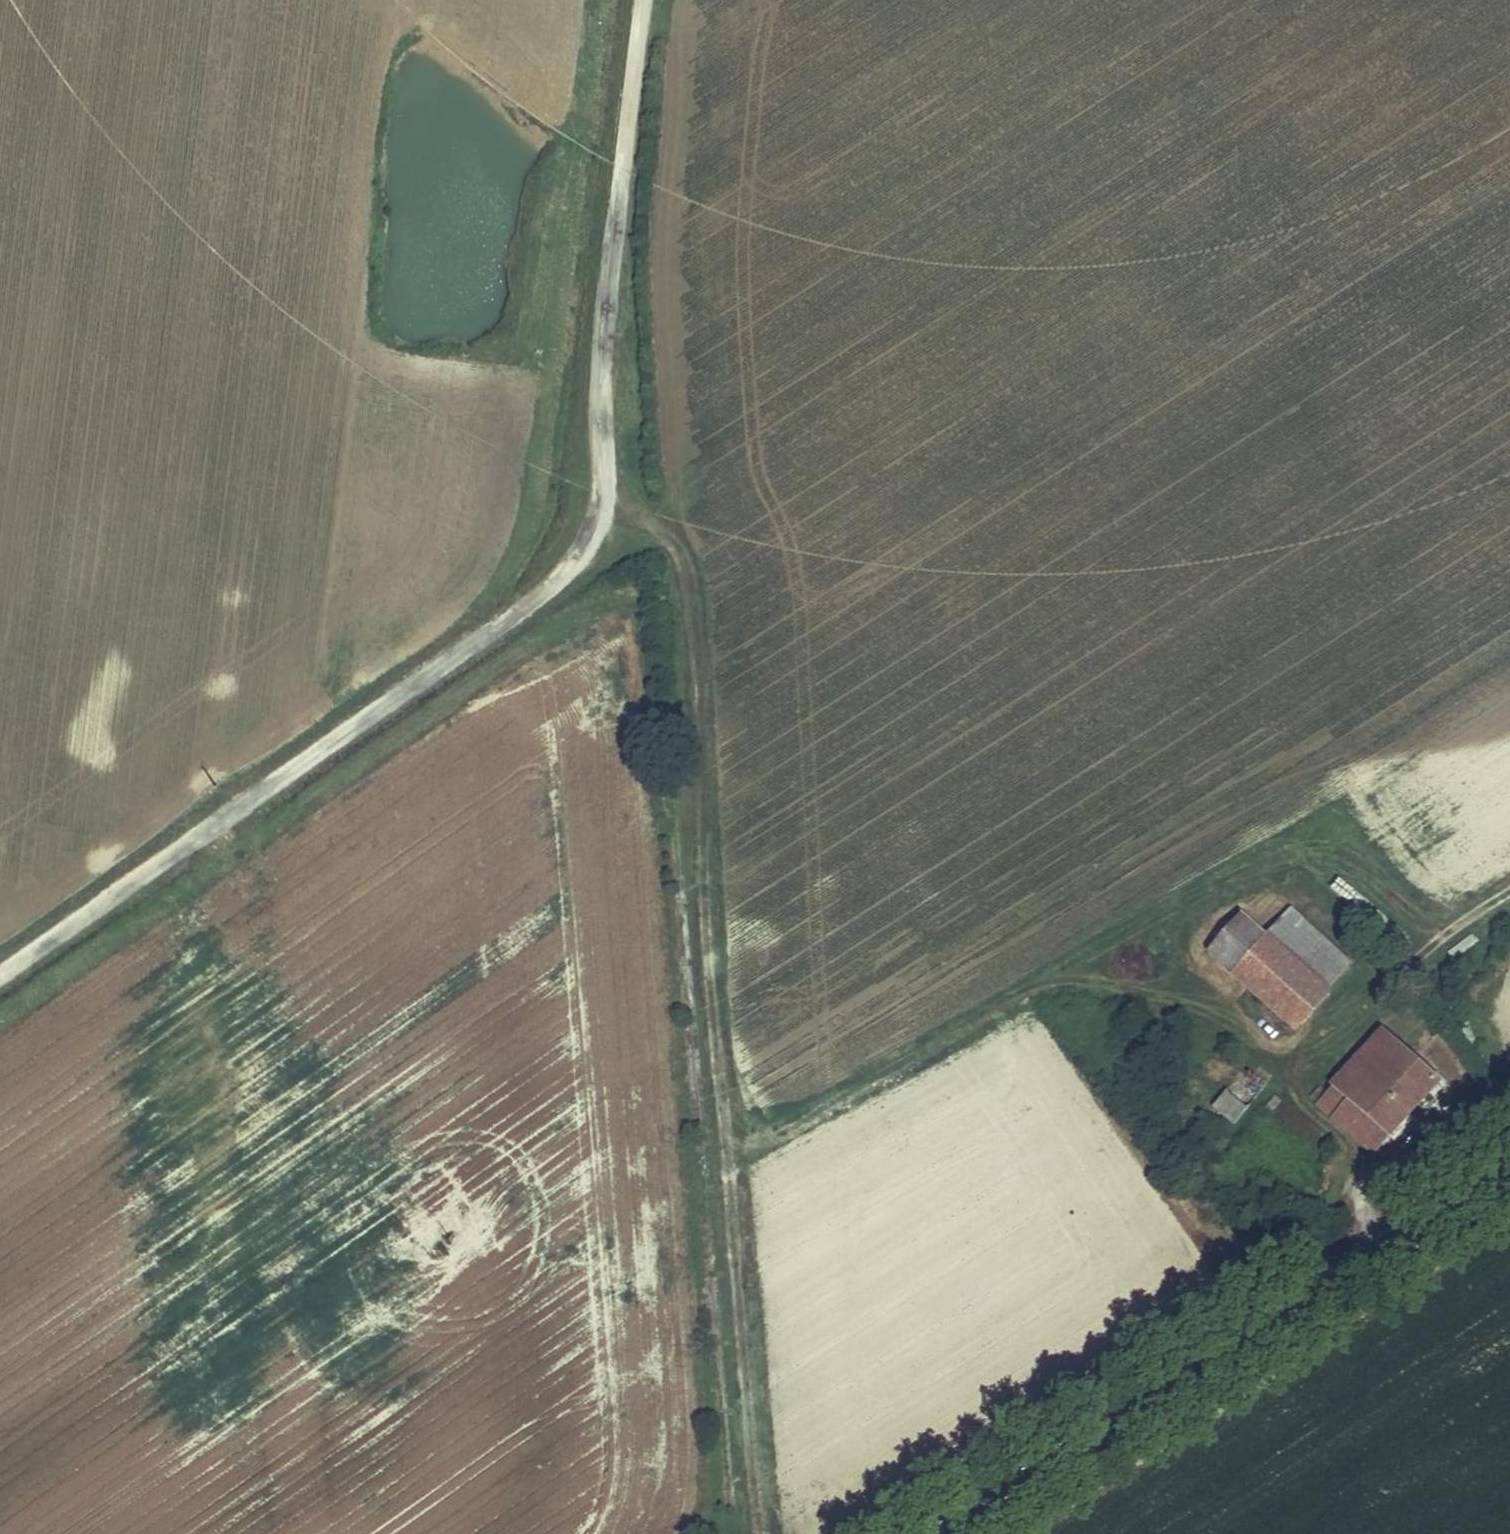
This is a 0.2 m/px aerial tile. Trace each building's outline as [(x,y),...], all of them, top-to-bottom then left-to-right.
[(1352,964),(1290,908),(1265,936),(1231,974),(1293,1029),(1352,964)] [(1240,914),(1206,953),(1231,974),(1265,936),(1240,914)] [(1324,1098),(1315,1090),(1307,1099),(1373,1158),(1438,1085),(1381,1034),(1324,1098)] [(1246,1106),(1224,1086),(1209,1103),(1230,1123),(1246,1106)]
